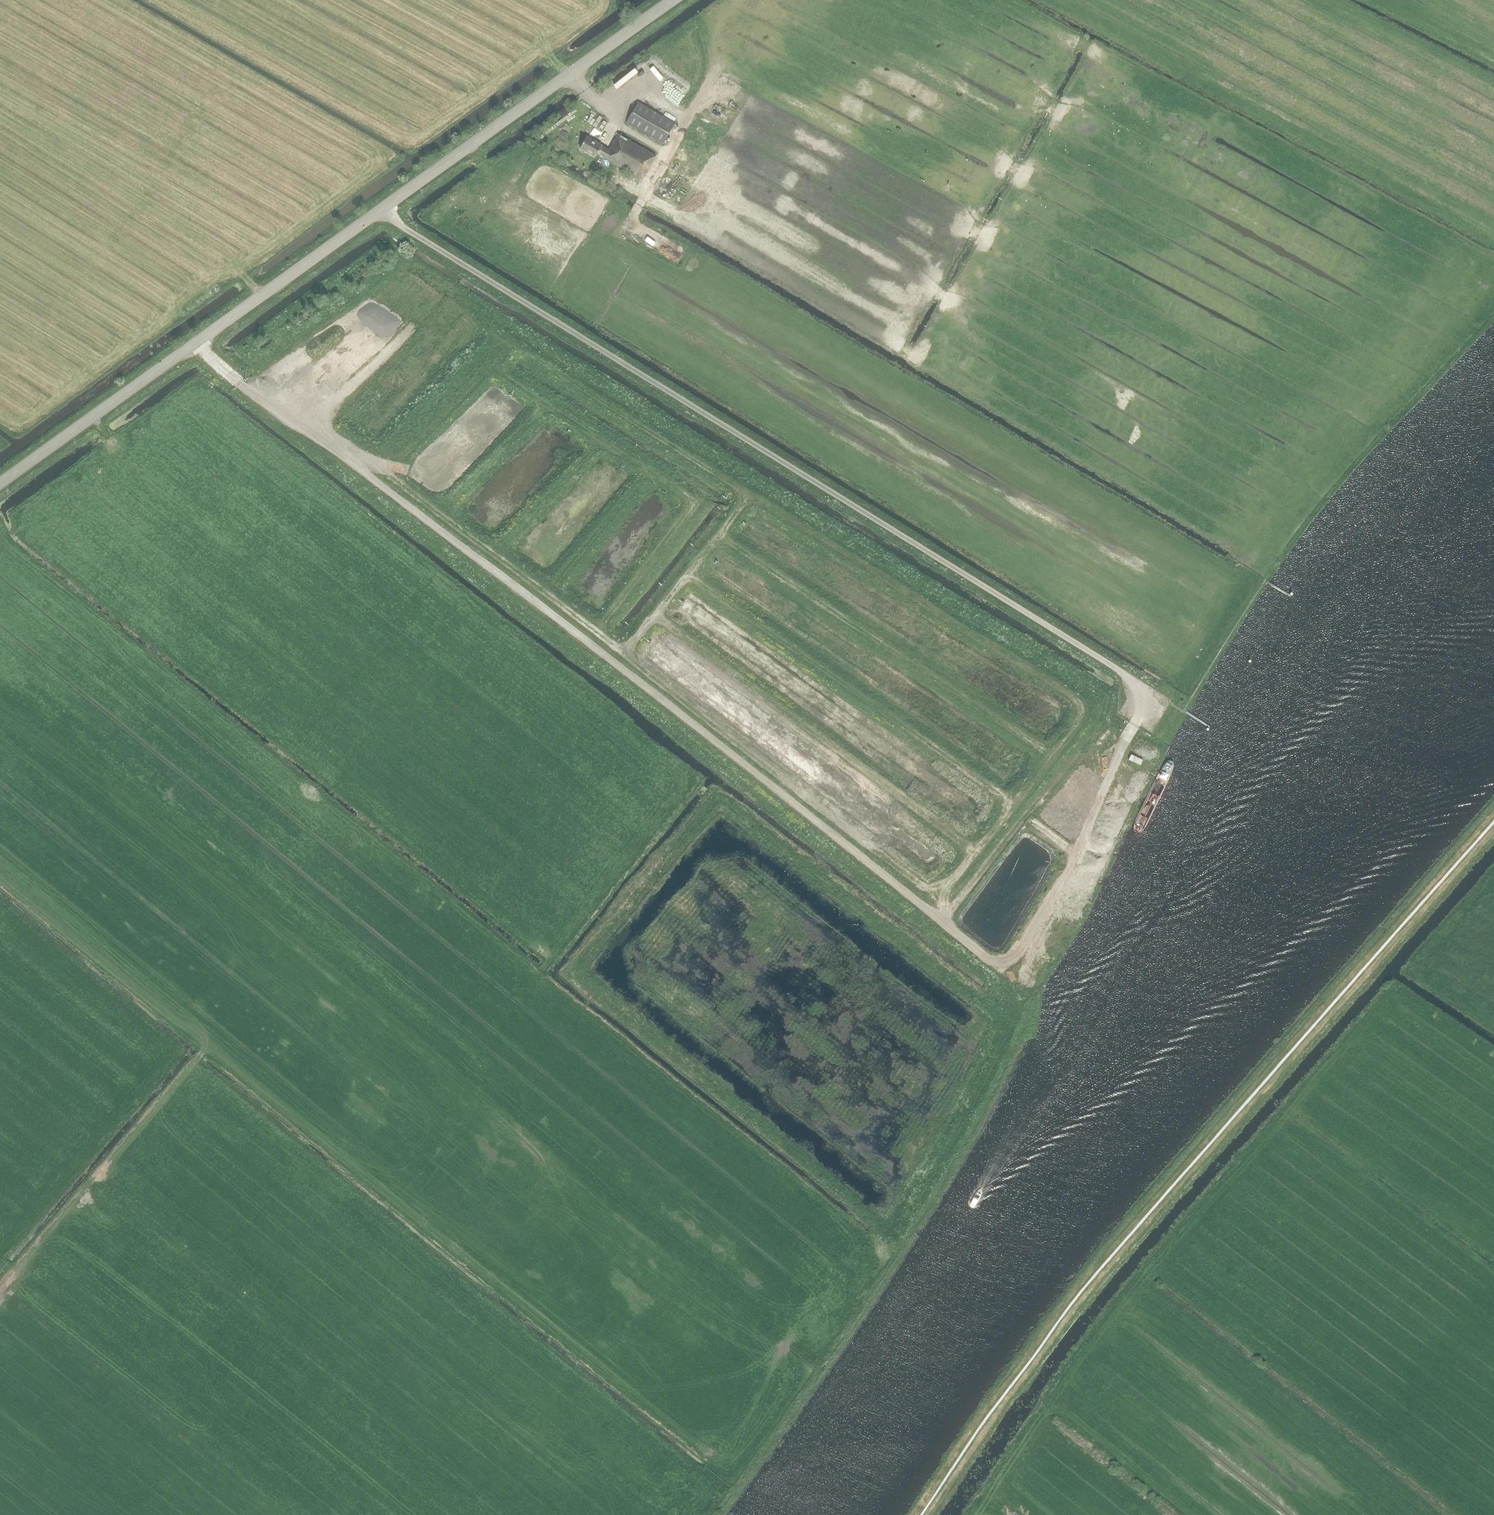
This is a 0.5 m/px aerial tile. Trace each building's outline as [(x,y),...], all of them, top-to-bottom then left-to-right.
[(663,144),(675,122),(638,102),(626,123),(663,144)] [(587,137),(580,148),(595,157),(597,154),(629,172),(642,179),(643,180),(656,156),(619,135),(610,151),(602,146),(587,137)] [(629,172),(625,179),(638,186),(642,179),(629,172)]
